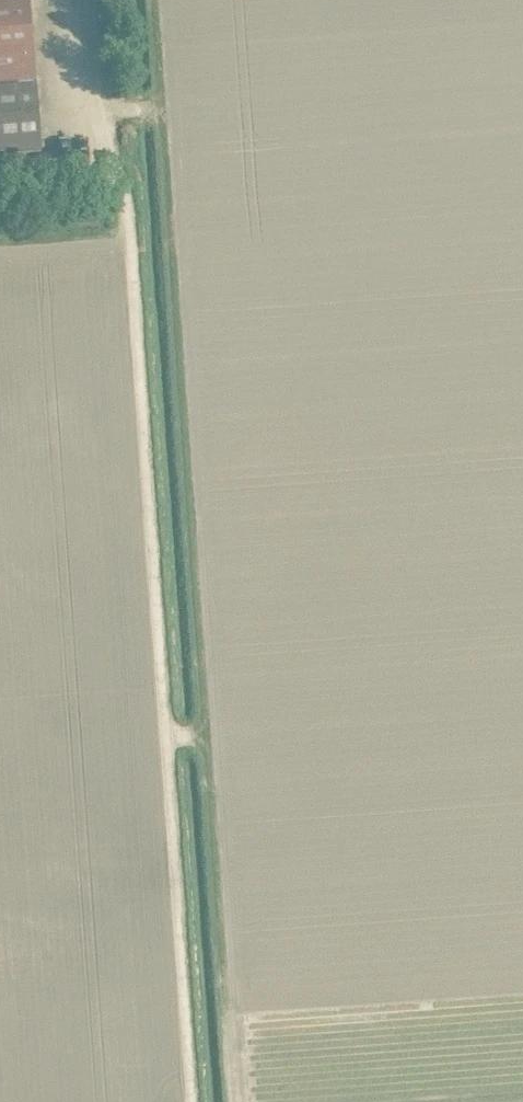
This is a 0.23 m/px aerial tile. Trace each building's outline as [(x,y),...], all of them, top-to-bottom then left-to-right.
[(35,87),(28,0),(0,0),(0,90),(35,87)] [(40,151),(35,87),(0,90),(0,154),(40,151)]
